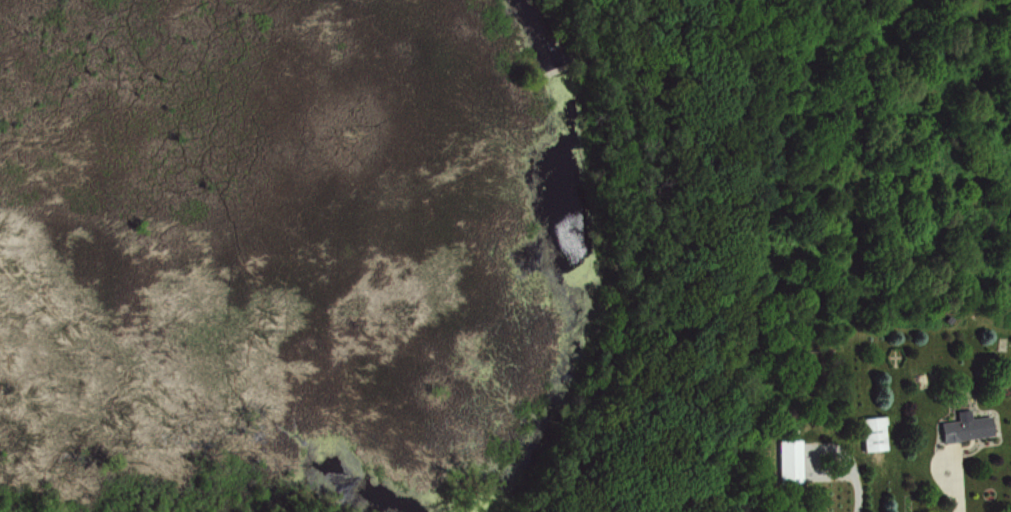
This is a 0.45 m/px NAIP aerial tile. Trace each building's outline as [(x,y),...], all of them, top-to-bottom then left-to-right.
[(962,412),(963,421),(945,423),(947,442),(999,437),(997,417),(976,419),(975,411),(962,412)] [(891,418),(868,418),(868,452),(892,452),(891,418)]
